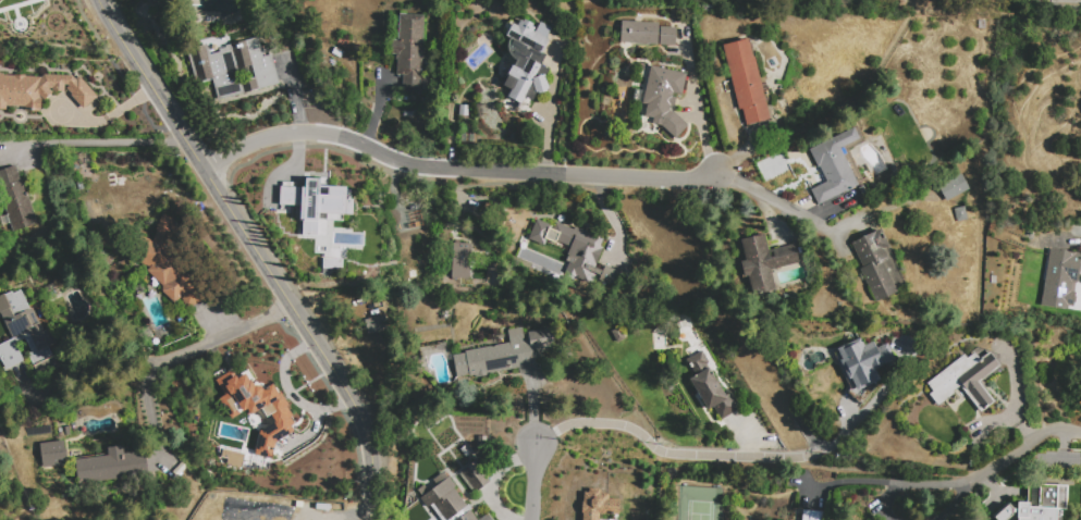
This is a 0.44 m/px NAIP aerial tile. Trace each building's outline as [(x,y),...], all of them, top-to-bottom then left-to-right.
[(425,15),(421,92),(403,91),(403,75),(396,75),(396,60),(395,60),(395,54),(390,54),(391,39),(397,40),(398,14),(425,15)] [(520,103),(507,97),(511,90),(503,87),(509,76),(507,75),(513,65),(514,66),(516,61),(514,60),(509,54),(507,49),(507,42),(509,38),(506,37),(513,24),(517,26),(519,20),(524,22),(524,20),(532,24),(531,26),(536,28),(533,32),(549,40),(542,53),(544,54),(531,79),(532,81),(520,103)] [(621,44),(622,22),(659,23),(658,46),(621,44)] [(660,46),(661,26),(676,27),(675,46),(660,46)] [(280,84),(218,103),(211,81),(197,85),(185,47),(228,33),(232,45),(258,37),(263,57),(271,54),(280,84)] [(722,45),(751,38),(771,121),(747,127),(742,109),(737,110),(722,45)] [(686,74),(681,96),(673,94),(672,96),(676,97),(673,107),(670,107),(668,110),(673,111),(688,125),(674,139),(660,125),(652,124),(654,119),(644,116),(647,104),(641,103),(650,65),(686,74)] [(5,110),(0,110),(0,73),(4,73),(4,76),(42,77),(42,75),(79,76),(97,97),(84,110),(66,88),(64,88),(63,92),(52,92),(51,95),(44,101),(41,100),(40,112),(27,111),(27,107),(7,107),(5,110)] [(544,75),(550,91),(538,95),(537,94),(536,94),(532,83),(533,83),(532,78),(544,75)] [(468,116),(459,115),(459,106),(468,106),(468,116)] [(818,207),(810,190),(826,182),(819,168),(818,168),(809,150),(853,127),(859,139),(842,149),(860,185),(818,207)] [(13,232),(0,189),(0,170),(15,165),(20,181),(24,179),(37,224),(13,232)] [(938,186),(961,174),(969,189),(946,201),(938,186)] [(279,186),(303,187),(304,177),(319,178),(319,185),(345,186),(346,189),(352,189),(352,214),(317,213),(316,236),(299,235),(300,220),(298,221),(299,206),(278,205),(279,186)] [(954,209),(965,207),(968,221),(957,223),(954,209)] [(135,260),(146,236),(151,238),(162,214),(182,223),(176,236),(198,246),(194,257),(213,267),(209,276),(220,281),(212,297),(193,307),(184,302),(181,297),(174,304),(159,297),(165,282),(147,273),(150,267),(135,260)] [(603,239),(601,247),(604,248),(595,268),(603,271),(605,265),(627,275),(621,289),(599,280),(601,276),(593,273),(589,284),(565,273),(569,262),(565,260),(570,248),(557,242),(556,244),(548,240),(545,247),(528,239),(537,220),(554,227),(556,222),(557,223),(558,220),(603,239)] [(881,228),(889,246),(884,249),(888,259),(883,261),(897,293),(876,302),(861,269),(863,268),(851,242),(881,228)] [(740,239),(765,234),(769,250),(796,245),(800,263),(772,270),(778,298),(754,304),(748,277),(744,278),(740,262),(745,261),(740,239)] [(451,243),(450,277),(468,277),(469,243),(451,243)] [(1049,249),(1080,254),(1080,261),(1072,312),(1040,307),(1049,249)] [(341,268),(341,259),(322,258),(321,268),(341,268)] [(5,371),(0,359),(0,344),(11,339),(0,316),(0,296),(4,294),(5,295),(12,292),(14,295),(21,292),(29,309),(34,307),(45,332),(48,331),(59,355),(34,366),(28,354),(32,352),(25,339),(15,344),(24,362),(5,371)] [(364,319),(366,333),(387,329),(385,315),(364,319)] [(465,351),(509,343),(507,331),(523,329),(525,341),(529,339),(528,333),(551,329),(554,347),(535,350),(538,371),(519,374),(518,368),(491,373),(492,375),(476,379),(475,376),(469,376),(469,375),(457,377),(453,356),(465,354),(465,351)] [(858,391),(851,379),(849,380),(839,360),(843,359),(837,349),(861,338),(864,346),(874,342),(877,349),(888,344),(896,360),(875,370),(881,380),(858,391)] [(690,380),(696,375),(686,360),(703,349),(711,362),(705,366),(707,369),(708,369),(726,397),(730,394),(740,409),(722,420),(713,407),(709,409),(690,380)] [(926,384),(965,354),(968,358),(974,352),(980,359),(990,351),(1000,367),(980,382),(995,401),(981,412),(960,385),(953,392),(954,394),(937,406),(929,395),(933,392),(926,384)] [(218,398),(230,419),(246,410),(249,414),(258,410),(265,420),(270,418),(271,421),(257,431),(251,454),(271,458),(274,442),(293,431),(290,425),(293,423),(290,418),(292,416),(285,406),(287,405),(280,392),(278,394),(271,383),(261,389),(259,386),(253,384),(249,380),(248,380),(245,373),(236,379),(235,375),(225,381),(226,384),(223,385),(228,393),(218,398)] [(38,443),(41,468),(66,465),(63,439),(38,443)] [(78,484),(75,460),(109,456),(108,448),(123,446),(124,455),(145,451),(148,475),(78,484)] [(460,472),(476,462),(490,483),(476,493),(460,472)] [(467,507),(448,519),(446,519),(433,504),(428,507),(420,497),(421,497),(417,491),(423,485),(429,493),(438,486),(433,480),(445,471),(457,488),(455,491),(467,507)] [(1061,509),(1061,519),(1015,519),(1015,512),(1011,512),(1011,515),(1006,519),(994,519),(992,517),(1008,504),(1011,508),(1016,508),(1016,502),(1025,503),(1027,483),(1067,484),(1066,509),(1061,509)] [(599,515),(598,519),(582,519),(582,511),(584,493),(588,493),(589,490),(601,490),(601,493),(610,493),(609,500),(619,500),(618,516),(599,515)] [(470,511),(476,519),(458,519),(470,511)] [(825,512),(825,519),(803,519),(803,511),(825,512)]
